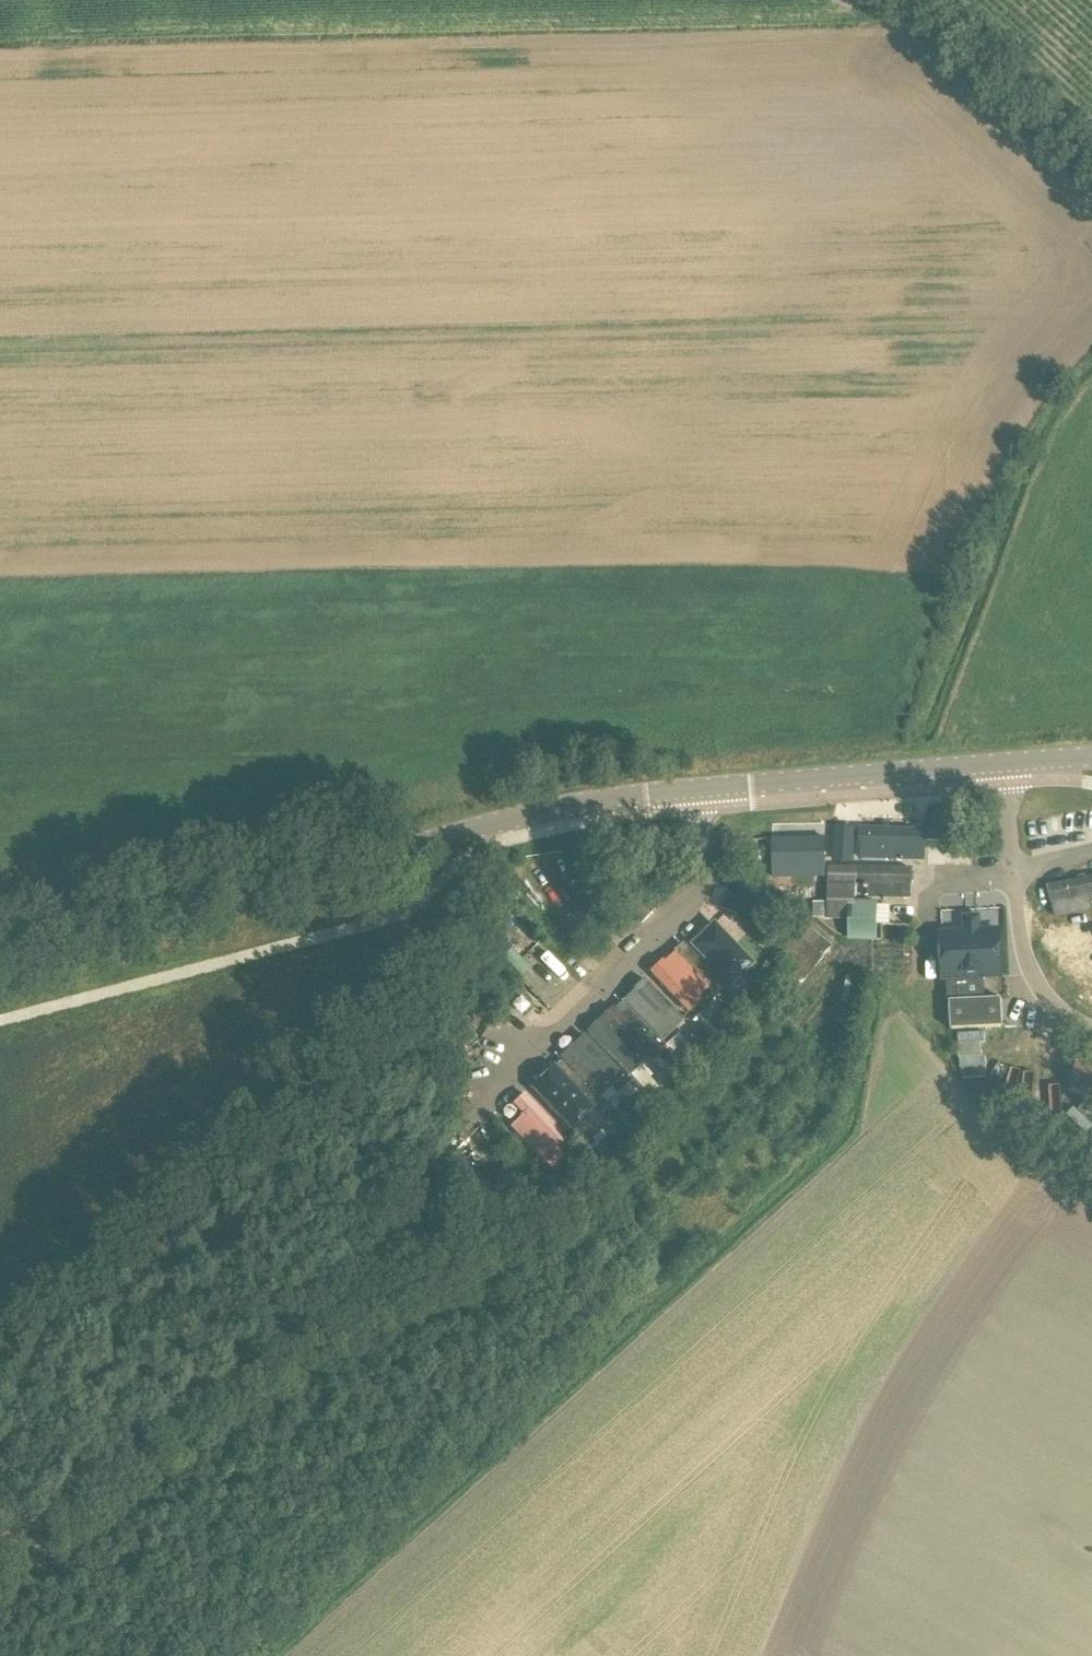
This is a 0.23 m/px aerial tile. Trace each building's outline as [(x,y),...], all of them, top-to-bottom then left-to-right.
[(854,830),(837,829),(836,860),(853,860),(854,830)] [(861,845),(878,845),(883,845),(883,858),(903,859),(903,861),(904,861),(904,859),(924,860),(925,831),(861,830),(861,845)] [(774,855),(774,879),(826,878),(827,855),(826,839),(774,840),(774,855)] [(928,865),(935,865),(972,865),(972,841),(928,841),(928,865)] [(830,870),(830,921),(849,921),(849,943),(878,943),(878,905),(856,905),(856,886),(869,886),(869,900),(885,900),(885,902),(887,902),(887,900),(913,900),(913,885),(913,869),(830,870)] [(1055,916),(1091,908),(1089,895),(1091,894),(1091,879),(1049,888),(1055,916)] [(652,913),(634,893),(622,905),(641,923),(652,913)] [(727,894),(721,909),(737,916),(744,902),(727,894)] [(816,902),(813,902),(813,918),(816,918),(826,918),(826,902),(816,902)] [(690,942),(731,985),(756,961),(715,918),(690,942)] [(999,927),(942,930),(944,981),(948,981),(948,1002),(951,1002),(951,1029),(1003,1027),(1002,999),(978,1000),(977,980),(1001,979),(999,927)] [(800,982),(831,943),(812,928),(782,968),(800,982)] [(685,1010),(709,986),(671,948),(647,971),(685,1010)] [(616,1004),(656,1045),(683,1020),(643,978),(616,1004)] [(652,1051),(607,1008),(588,1028),(632,1071),(652,1051)] [(599,1097),(626,1073),(584,1031),(557,1056),(599,1097)] [(984,1077),(983,1031),(957,1032),(958,1077),(984,1077)] [(1083,1046),(1070,1091),(1091,1098),(1091,1049),(1083,1046)] [(598,1105),(558,1063),(534,1085),(575,1127),(598,1105)] [(652,1080),(660,1089),(666,1095),(674,1087),(673,1082),(663,1071),(662,1070),(652,1080)] [(521,1112),(510,1122),(557,1167),(567,1154),(558,1145),(568,1135),(522,1089),(510,1102),(521,1112)] [(499,1128),(490,1137),(508,1156),(516,1147),(517,1146),(499,1128)]
